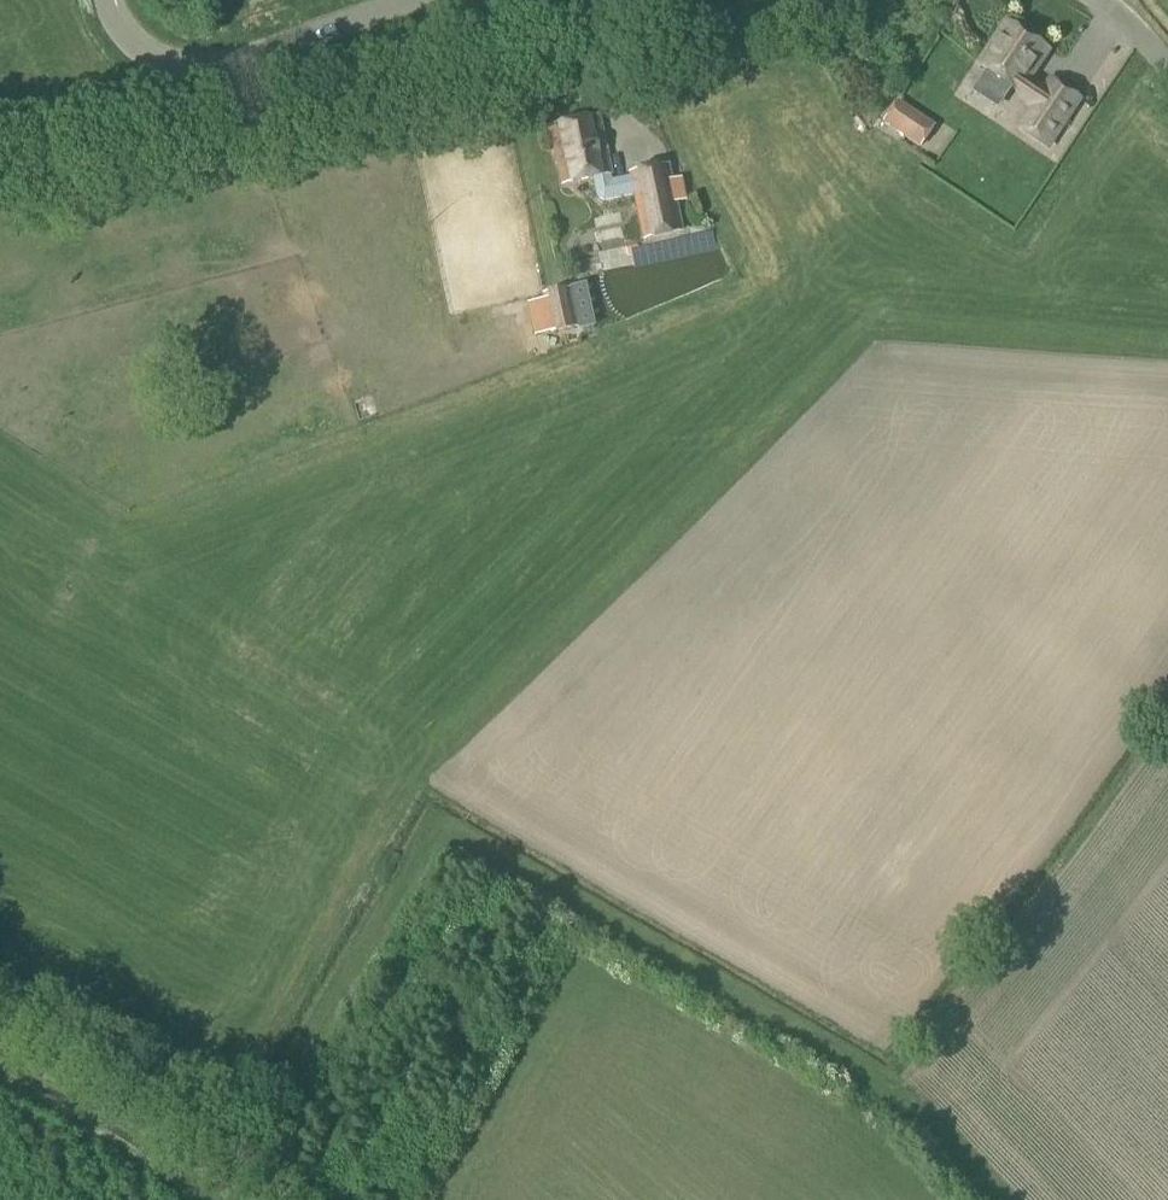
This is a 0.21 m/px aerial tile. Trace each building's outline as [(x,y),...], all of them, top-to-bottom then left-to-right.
[(999,110),(1013,89),(1036,104),(1019,130),(1047,148),(1079,100),(1051,81),(1043,93),(1027,82),(1048,51),(1007,24),(978,66),(987,72),(973,93),(999,110)] [(920,148),(935,126),(898,101),(883,124),(920,148)] [(611,183),(609,175),(611,174),(599,118),(551,128),(563,184),(594,178),(598,197),(603,201),(634,194),(644,239),(682,231),(668,167),(630,175),(631,179),(611,183)] [(578,331),(569,291),(541,297),(542,302),(526,305),(533,339),(550,335),(550,337),(578,331)]
